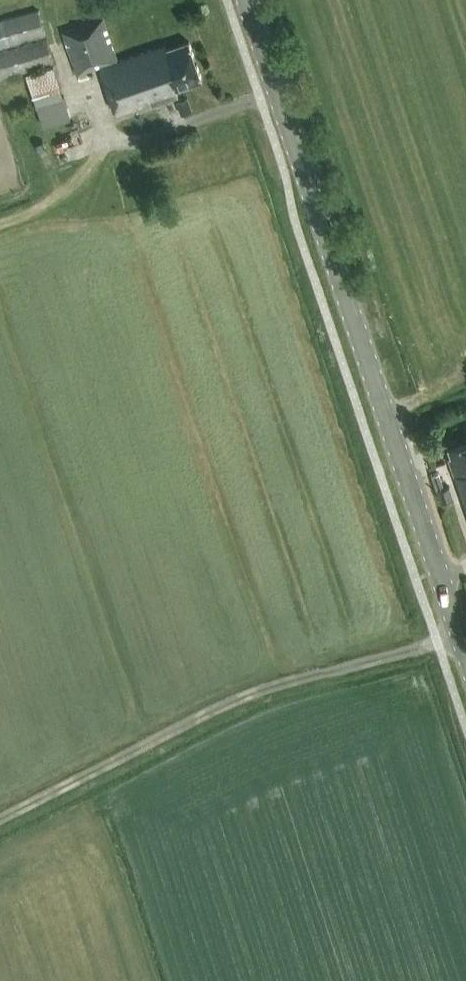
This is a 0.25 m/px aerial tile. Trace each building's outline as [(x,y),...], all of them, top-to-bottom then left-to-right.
[(0,20),(0,47),(46,34),(38,8),(0,20)] [(101,65),(118,115),(178,95),(176,88),(202,79),(189,41),(165,49),(163,42),(155,45),(156,47),(117,62),(103,18),(63,31),(77,73),(101,65)] [(0,50),(0,77),(54,62),(46,36),(0,50)] [(71,116),(64,94),(37,103),(45,125),(71,116)] [(465,507),(465,443),(449,449),(452,456),(448,457),(465,507)] [(439,489),(444,501),(454,497),(450,485),(439,489)]
